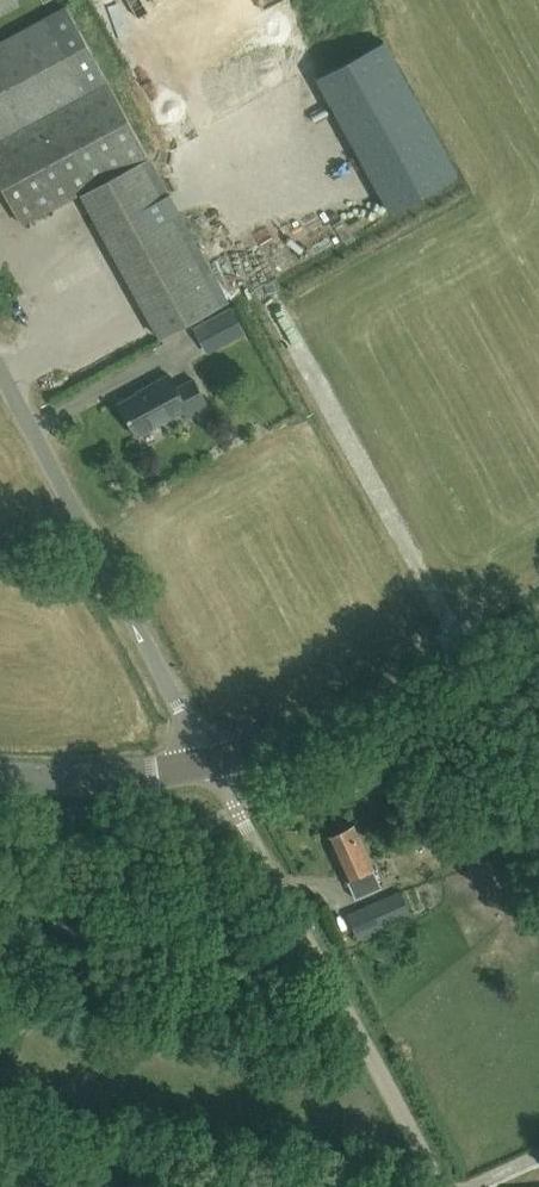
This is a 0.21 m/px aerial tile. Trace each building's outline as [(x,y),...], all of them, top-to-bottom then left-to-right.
[(20,5),(18,0),(0,0),(0,15),(20,5)] [(26,222),(79,193),(159,339),(228,302),(148,157),(66,6),(0,41),(0,174),(26,222)] [(193,327),(208,354),(245,333),(230,306),(193,327)] [(210,405),(195,378),(178,387),(171,373),(147,386),(148,387),(121,401),(139,435),(185,410),(189,416),(210,405)] [(326,837),(353,899),(380,888),(352,826),(326,837)] [(358,939),(398,921),(411,915),(399,890),(387,896),(347,914),(358,939)] [(185,924),(181,916),(173,921),(176,929),(185,924)]
